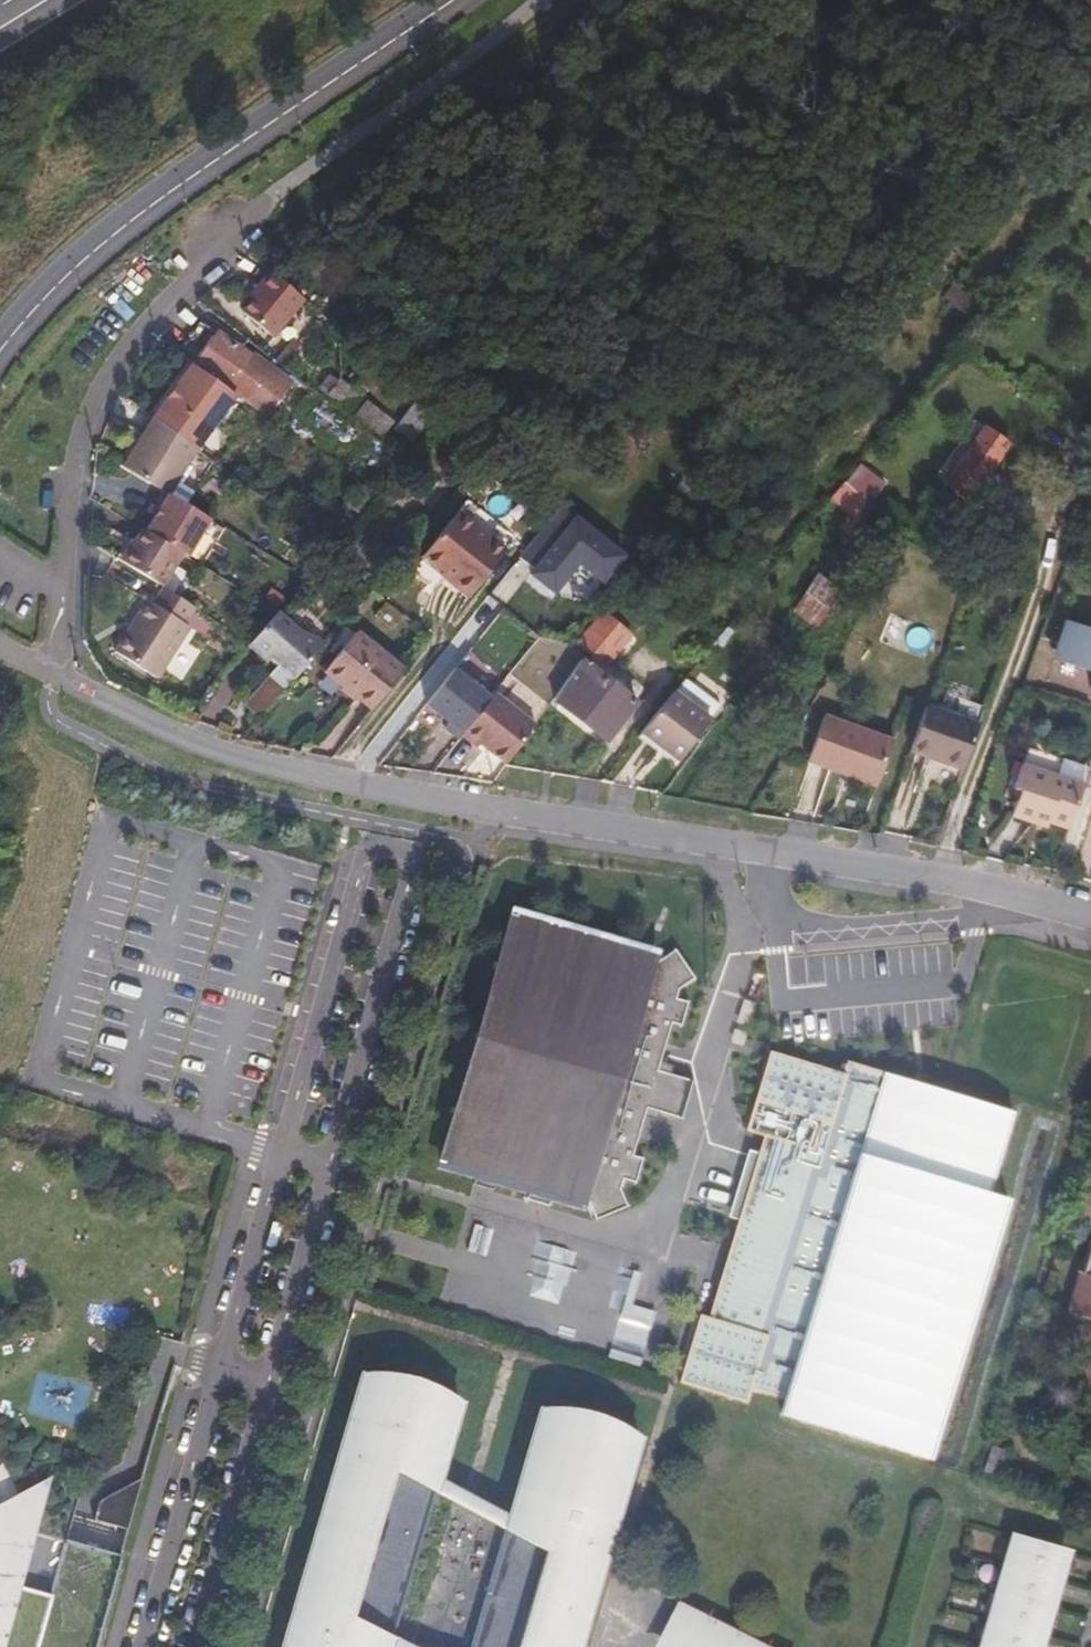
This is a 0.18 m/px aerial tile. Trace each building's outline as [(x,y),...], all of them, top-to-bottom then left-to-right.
[(301,296),(268,269),(256,284),(259,286),(240,310),(270,334),(301,296)] [(259,286),(256,284),(247,295),(250,297),(259,286)] [(968,318),(979,305),(952,284),(942,297),(968,318)] [(189,360),(193,362),(234,393),(262,413),(285,382),(264,366),(261,371),(244,359),(248,354),(212,329),(189,360)] [(234,393),(193,362),(154,420),(196,451),(234,393)] [(328,379),(317,391),(351,419),(364,404),(338,382),(335,385),(328,379)] [(351,419),(378,441),(391,426),(364,404),(351,419)] [(404,461),(431,428),(411,411),(385,446),(404,461)] [(196,451),(154,420),(122,469),(157,489),(166,494),(190,460),(196,451)] [(1001,453),(978,438),(949,479),(972,495),(1001,453)] [(190,460),(166,494),(184,506),(196,486),(184,478),(194,463),(190,460)] [(860,464),(843,485),(868,506),(886,485),(860,464)] [(352,525),(373,500),(358,488),(337,513),(352,525)] [(150,513),(141,528),(179,551),(183,554),(205,518),(184,506),(166,494),(157,489),(149,503),(154,506),(150,513)] [(863,511),(837,490),(823,506),(842,521),(832,533),(840,539),(863,511)] [(154,506),(149,503),(145,510),(150,513),(154,506)] [(459,511),(424,555),(473,594),(509,548),(459,511)] [(556,511),(514,562),(531,575),(527,579),(550,599),(575,569),(587,578),(598,589),(619,563),(556,511)] [(141,528),(137,526),(128,540),(126,541),(114,561),(156,586),(157,587),(179,551),(141,528)] [(823,585),(799,616),(821,633),(845,603),(823,585)] [(190,608),(165,592),(157,587),(156,586),(146,600),(140,597),(107,649),(150,676),(184,627),(180,623),(190,608)] [(301,674),(327,644),(318,634),(299,627),(280,611),(279,612),(253,642),(272,657),(276,654),(282,659),(301,674)] [(580,659),(552,698),(604,740),(635,702),(601,674),(629,636),(605,617),(582,646),(584,648),(595,657),(589,666),(580,659)] [(1049,664),(1090,677),(1090,635),(1061,626),(1049,664)] [(330,673),(376,709),(407,670),(362,633),(330,673)] [(708,654),(698,667),(709,676),(720,664),(708,654)] [(301,674),(282,659),(251,697),(268,711),(301,674)] [(443,733),(455,743),(459,740),(488,704),(453,675),(425,710),(446,727),(443,733)] [(720,704),(686,677),(676,690),(710,717),(720,704)] [(676,766),(712,718),(710,717),(676,690),(675,689),(638,737),(676,766)] [(529,729),(492,699),(488,704),(459,740),(472,750),(475,747),(500,769),(529,729)] [(954,778),(971,733),(919,714),(902,760),(954,778)] [(872,788),(887,748),(817,722),(800,769),(835,783),(838,776),(872,788)] [(1078,788),(1084,770),(1025,747),(1018,763),(1078,788)] [(1030,818),(1061,831),(1078,788),(1018,763),(1010,785),(1015,787),(1005,814),(1027,822),(1030,818)] [(835,783),(869,795),(872,788),(838,776),(835,783)] [(659,951),(512,909),(437,1165),(478,1174),(475,1184),(494,1189),(496,1181),(526,1190),(524,1199),(549,1206),(551,1198),(585,1208),(588,1199),(596,1219),(628,1206),(619,1188),(622,1178),(635,1182),(644,1158),(632,1155),(644,1115),(647,1107),(658,1110),(682,1118),(692,1081),(670,1074),(657,1071),(660,1061),(671,1022),(681,1025),(688,1001),(676,998),(679,988),(695,980),(676,950),(656,963),(659,951)] [(842,1070),(769,1048),(745,1127),(763,1133),(758,1150),(736,1224),(709,1315),(699,1312),(679,1380),(746,1400),(751,1384),(784,1394),(780,1410),(928,1455),(1007,1195),(988,1190),(1013,1108),(846,1058),(842,1070)] [(666,1063),(660,1061),(657,1071),(670,1074),(672,1065),(666,1063)] [(647,1107),(644,1115),(656,1118),(658,1110),(647,1107)] [(736,1224),(758,1150),(747,1147),(745,1155),(725,1221),(736,1224)] [(1090,1241),(1068,1308),(1090,1315),(1090,1242),(1090,1241)] [(641,1363),(656,1310),(626,1301),(611,1355),(641,1363)] [(445,1472),(467,1399),(462,1394),(450,1387),(440,1382),(425,1376),(412,1373),(398,1371),(369,1369),(286,1646),(394,1646),(399,1631),(441,1488),(445,1472)] [(515,1511),(511,1526),(475,1646),(584,1646),(645,1433),(630,1422),(613,1415),(598,1410),(581,1407),(547,1404),(515,1511)] [(60,1589),(23,1577),(34,1538),(57,1472),(0,1505),(0,1646),(44,1646),(60,1589)] [(515,1511),(445,1472),(441,1488),(511,1526),(515,1511)] [(1014,1530),(980,1646),(1033,1646),(1061,1545),(1014,1530)] [(681,1597),(655,1646),(780,1646),(681,1597)] [(394,1646),(452,1646),(399,1631),(394,1646)]
